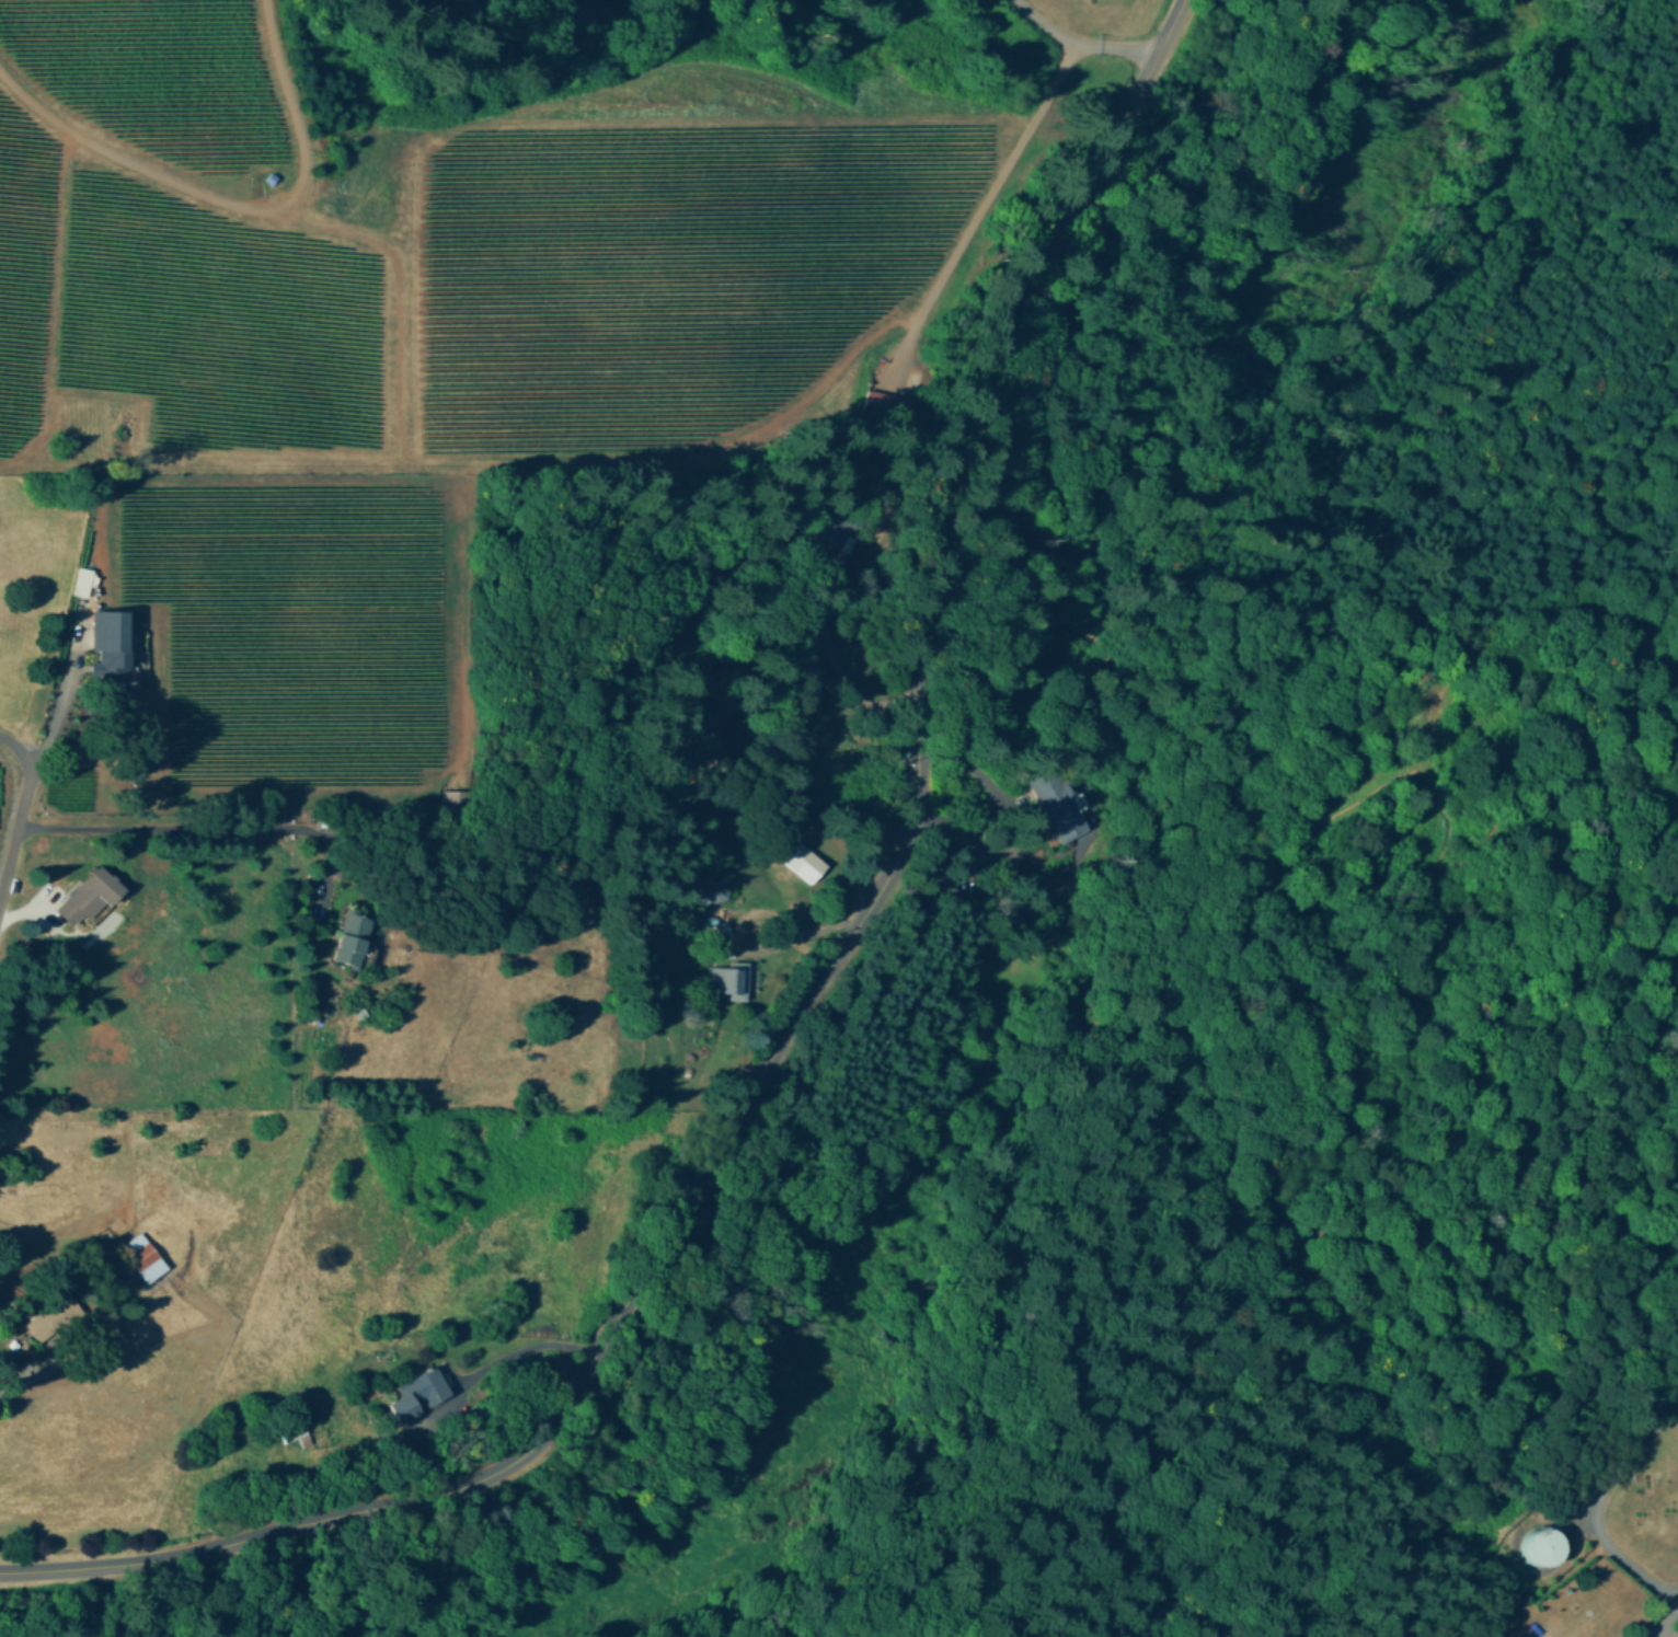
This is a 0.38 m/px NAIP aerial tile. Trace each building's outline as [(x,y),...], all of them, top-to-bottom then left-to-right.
[(126,609),(92,609),(91,648),(97,648),(97,660),(89,660),(89,680),(125,680),(126,609)] [(1093,829),(1083,808),(1091,805),(1084,789),(1077,794),(1067,774),(1057,779),(1053,768),(1031,777),(1062,843),(1093,829)] [(781,855),(809,883),(827,864),(798,837),(781,855)] [(88,919),(104,902),(107,906),(124,887),(99,863),(55,909),(71,925),(82,913),(88,919)] [(737,885),(720,876),(712,894),(729,902),(737,885)] [(333,958),(358,966),(372,917),(347,910),(333,958)] [(729,992),(729,999),(747,999),(748,960),(733,959),(732,965),(711,965),(710,991),(729,992)] [(146,1282),(166,1268),(142,1230),(120,1244),(146,1282)] [(83,1317),(73,1296),(24,1319),(34,1340),(83,1317)] [(451,1396),(436,1365),(395,1385),(401,1395),(388,1402),(398,1422),(451,1396)] [(1518,1560),(1515,1553),(1515,1544),(1518,1537),(1524,1531),(1531,1528),(1539,1528),(1547,1531),(1553,1536),(1556,1544),(1556,1553),(1553,1560),(1548,1566),(1540,1569),(1531,1569),(1524,1566),(1518,1560)]
